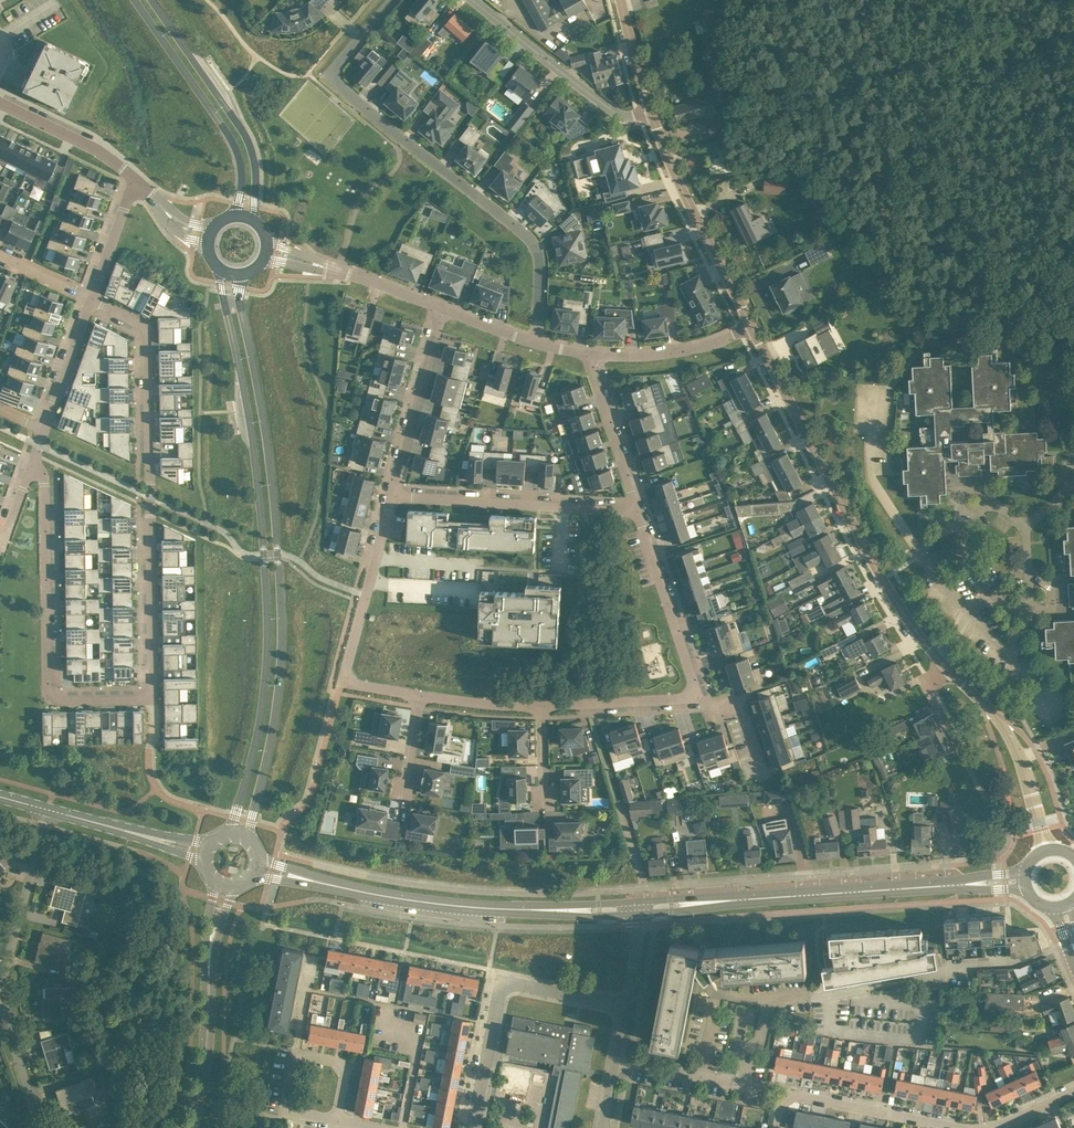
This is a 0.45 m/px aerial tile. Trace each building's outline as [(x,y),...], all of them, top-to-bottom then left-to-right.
[(413,9),(407,17),(417,25),(423,18),(430,24),(439,13),(433,8),(438,1),(437,0),(418,0),(411,8),(413,9)] [(584,0),(560,0),(549,6),(546,0),(525,0),(542,31),(587,6),(584,0)] [(311,23),(316,18),(317,19),(323,15),(319,10),(315,6),(313,8),(308,3),(301,9),(293,12),(285,14),(276,13),(272,30),(285,31),(294,29),(294,31),(295,31),(295,29),(298,29),(302,27),(303,28),(303,27),(311,23)] [(455,14),(448,22),(440,30),(459,46),(473,29),(455,14)] [(410,51),(417,44),(403,34),(397,42),(404,47),(410,51)] [(417,44),(410,51),(418,59),(433,42),(424,35),(417,44)] [(495,55),(500,50),(487,40),(472,59),(473,70),(485,69),(489,72),(487,75),(494,80),(505,65),(499,60),(500,59),(495,55)] [(83,60),(55,46),(53,49),(43,45),(30,72),(22,88),(30,92),(32,93),(55,105),(65,109),(67,106),(80,80),(81,80),(82,79),(77,77),(85,62),(83,61),(83,60)] [(396,67),(389,62),(382,70),(375,64),(381,56),(373,49),(359,66),(361,68),(354,75),(367,85),(374,77),(375,78),(375,79),(381,84),(396,67)] [(554,52),(555,52),(564,60),(568,59),(567,56),(558,49),(554,52)] [(600,50),(589,53),(596,79),(609,76),(612,85),(624,82),(618,56),(603,60),(600,50)] [(415,56),(411,53),(405,60),(409,64),(415,56)] [(571,58),(573,66),(586,62),(584,55),(571,58)] [(444,77),(449,72),(440,65),(436,71),(444,77)] [(541,81),(521,66),(508,84),(527,99),(541,81)] [(419,102),(403,89),(411,78),(401,70),(387,87),(394,92),(386,101),(406,118),(410,113),(411,114),(416,108),(414,107),(419,102)] [(436,110),(421,130),(429,136),(435,141),(437,138),(442,142),(444,140),(445,142),(451,134),(449,133),(455,125),(448,119),(452,114),(447,109),(454,100),(441,90),(433,100),(441,105),(437,111),(436,110)] [(568,131),(580,115),(573,110),(575,108),(566,101),(559,96),(555,100),(554,99),(548,106),(550,107),(546,112),(553,118),(552,119),(553,120),(554,126),(560,126),(568,131)] [(712,96),(684,103),(674,106),(678,121),(716,110),(712,96)] [(470,99),(467,102),(469,112),(473,115),(480,106),(470,99)] [(525,102),(509,124),(516,130),(533,109),(525,102)] [(722,117),(707,121),(710,133),(725,129),(722,117)] [(568,135),(572,139),(584,133),(587,128),(578,122),(568,135)] [(463,151),(458,158),(476,173),(477,171),(478,172),(482,167),(481,166),(487,158),(487,157),(489,155),(481,149),(479,151),(472,146),(481,134),(470,125),(461,138),(467,143),(462,150),(463,151)] [(6,137),(0,150),(0,163),(5,165),(8,161),(7,161),(16,142),(6,137)] [(523,146),(527,142),(521,137),(518,142),(523,146)] [(7,161),(8,161),(17,165),(26,147),(16,142),(7,161)] [(630,166),(631,166),(629,158),(625,159),(620,144),(598,150),(599,153),(574,160),(579,179),(608,171),(626,166),(627,169),(631,168),(630,166)] [(17,165),(27,170),(28,170),(36,152),(26,147),(17,165)] [(734,148),(719,150),(720,157),(709,158),(711,173),(737,171),(734,148)] [(47,157),(36,152),(28,170),(27,170),(25,175),(35,180),(47,157)] [(504,170),(492,185),(510,199),(522,183),(521,182),(522,180),(516,175),(514,177),(509,173),(514,166),(509,163),(513,158),(506,152),(496,164),(504,170)] [(57,185),(61,171),(68,157),(68,156),(63,166),(61,171),(54,168),(56,163),(57,161),(56,161),(47,157),(35,180),(34,183),(44,188),(48,181),(57,185)] [(68,157),(66,163),(72,166),(74,160),(68,157)] [(690,160),(681,165),(689,180),(698,176),(690,160)] [(634,165),(631,166),(630,166),(631,168),(627,169),(626,166),(608,171),(613,189),(604,192),(606,202),(628,196),(626,188),(640,184),(634,165)] [(98,183),(96,182),(79,174),(74,188),(78,189),(74,199),(90,205),(90,206),(97,208),(101,197),(94,194),(95,190),(98,183)] [(776,178),(766,177),(765,192),(775,192),(776,178)] [(528,194),(533,199),(524,209),(529,214),(530,215),(533,217),(534,218),(535,219),(534,220),(539,225),(540,224),(541,225),(554,211),(548,205),(552,199),(553,197),(552,196),(552,197),(537,182),(528,194)] [(55,194),(52,201),(59,203),(61,196),(55,194)] [(774,199),(777,220),(790,218),(788,197),(774,199)] [(86,214),(90,206),(90,205),(74,199),(70,198),(67,208),(71,210),(67,220),(83,225),(82,226),(86,227),(90,229),(94,217),(86,214)] [(615,214),(633,210),(630,199),(612,204),(615,214)] [(746,202),(740,205),(730,210),(746,244),(763,236),(746,202)] [(637,206),(640,219),(644,218),(646,227),(649,227),(649,228),(656,227),(656,225),(666,223),(666,221),(668,220),(666,214),(665,214),(663,207),(661,208),(661,209),(657,210),(656,205),(657,205),(657,203),(649,205),(649,203),(637,206)] [(7,219),(12,207),(6,204),(1,215),(0,214),(0,218),(1,216),(7,219)] [(18,209),(12,207),(7,219),(12,222),(4,238),(15,243),(24,225),(27,218),(17,213),(18,209)] [(589,221),(601,218),(599,209),(587,212),(589,221)] [(443,212),(440,220),(446,222),(449,214),(443,212)] [(561,263),(583,258),(587,257),(582,238),(584,236),(581,222),(573,213),(573,212),(560,224),(561,224),(570,234),(555,238),(561,263)] [(83,249),(87,237),(79,235),(82,226),(83,225),(67,220),(63,218),(59,228),(63,230),(60,240),(75,245),(75,246),(83,249)] [(545,235),(556,225),(549,218),(539,228),(545,235)] [(24,225),(15,243),(26,248),(34,231),(40,234),(44,222),(39,219),(34,230),(24,225)] [(661,232),(662,232),(644,236),(645,236),(649,250),(656,249),(660,266),(685,260),(681,242),(665,246),(661,232)] [(75,269),(79,257),(72,255),(75,246),(75,245),(60,240),(51,236),(47,246),(56,250),(52,261),(75,269)] [(824,242),(805,252),(812,265),(831,256),(824,242)] [(620,256),(617,244),(610,245),(613,258),(620,256)] [(399,253),(393,269),(416,278),(419,270),(426,273),(433,254),(418,249),(414,259),(399,253)] [(466,260),(463,267),(442,259),(439,267),(438,267),(432,284),(442,288),(442,289),(448,291),(459,294),(464,280),(472,283),(471,284),(472,285),(475,277),(478,267),(480,264),(479,263),(478,265),(466,260)] [(119,283),(125,266),(116,261),(105,293),(108,294),(127,305),(135,291),(119,283)] [(478,267),(475,277),(480,279),(484,269),(478,267)] [(658,274),(660,281),(670,279),(669,272),(658,274)] [(795,284),(804,280),(801,272),(791,277),(790,275),(771,285),(776,296),(777,297),(777,296),(779,300),(778,300),(779,301),(779,300),(784,311),(787,310),(788,312),(796,308),(795,306),(803,302),(795,284)] [(595,275),(586,274),(585,282),(594,283),(595,275)] [(5,276),(0,288),(0,299),(7,302),(4,309),(11,312),(17,299),(10,296),(17,281),(5,275),(5,276)] [(149,279),(143,275),(135,289),(142,293),(149,279)] [(715,317),(720,315),(714,304),(715,304),(711,296),(710,297),(699,276),(682,285),(703,324),(707,322),(708,324),(716,319),(715,317)] [(862,276),(857,281),(863,286),(867,281),(862,276)] [(483,277),(480,285),(479,285),(473,300),(496,309),(499,301),(509,304),(510,287),(483,277)] [(154,315),(158,317),(191,317),(191,308),(168,308),(157,302),(163,291),(165,287),(149,279),(142,293),(149,296),(141,312),(149,316),(151,313),(154,315)] [(591,302),(565,299),(564,309),(557,308),(557,311),(555,310),(554,317),(556,318),(555,328),(557,328),(557,330),(564,331),(564,329),(577,330),(578,322),(586,323),(589,303),(592,303),(593,291),(586,290),(585,291),(593,292),(591,302)] [(27,313),(27,314),(33,316),(51,322),(52,321),(55,313),(64,316),(67,305),(44,296),(41,307),(30,303),(27,313)] [(353,298),(346,296),(344,302),(351,304),(353,298)] [(669,333),(669,332),(667,320),(676,319),(676,320),(677,320),(674,302),(673,302),(673,303),(661,305),(659,317),(644,320),(646,336),(669,333)] [(632,309),(606,308),(606,317),(597,316),(596,326),(594,326),(593,332),(596,332),(596,336),(624,337),(625,326),(634,326),(634,328),(635,327),(632,309)] [(346,338),(364,343),(366,343),(370,330),(363,328),(367,312),(353,309),(353,311),(351,311),(349,319),(351,319),(346,338)] [(807,338),(797,343),(809,366),(819,361),(825,357),(826,359),(841,351),(830,329),(832,328),(828,321),(825,315),(812,321),(815,328),(818,333),(818,334),(817,335),(817,333),(807,338)] [(22,334),(26,335),(41,341),(41,340),(44,331),(52,334),(56,323),(52,321),(51,322),(33,316),(29,325),(25,324),(22,334)] [(191,317),(158,317),(158,326),(157,326),(157,334),(159,334),(159,343),(174,343),(174,327),(192,326),(191,317)] [(95,358),(97,358),(102,344),(114,344),(114,358),(122,358),(128,358),(128,339),(95,322),(82,358),(92,358),(95,358)] [(384,332),(381,345),(394,348),(396,341),(412,345),(416,332),(413,331),(414,329),(405,327),(405,329),(393,326),(391,334),(384,332)] [(37,351),(45,354),(49,343),(41,340),(41,341),(26,335),(22,345),(18,344),(14,354),(18,355),(34,361),(34,360),(37,351)] [(366,343),(364,343),(363,347),(367,349),(369,347),(370,344),(371,341),(367,340),(366,343)] [(458,363),(456,370),(469,373),(473,361),(466,359),(468,351),(457,348),(457,346),(449,344),(448,345),(446,345),(442,359),(458,363)] [(392,355),(394,348),(381,345),(376,365),(406,373),(408,364),(407,364),(408,359),(392,355)] [(926,445),(921,445),(908,446),(908,454),(908,456),(903,457),(904,468),(904,482),(908,482),(909,494),(921,494),(922,507),(928,506),(928,502),(941,501),(940,492),(947,492),(945,460),(959,459),(959,464),(956,464),(957,472),(960,472),(962,472),(962,470),(967,469),(972,469),(973,475),(982,474),(982,468),(979,468),(979,461),(985,461),(985,452),(990,452),(991,470),(998,470),(998,476),(1013,475),(1027,474),(1027,470),(1039,469),(1039,457),(1038,451),(1045,451),(1047,451),(1046,437),(1038,438),(1037,431),(1005,433),(1005,430),(995,431),(994,409),(1012,408),(1011,399),(1016,399),(1015,386),(1016,386),(1015,372),(1011,373),(1010,360),(999,360),(998,348),(995,348),(992,348),(992,349),(992,353),(978,353),(979,362),(973,362),(975,404),(954,405),(951,363),(945,364),(944,355),(941,355),(931,356),(931,351),(924,351),(925,365),(913,365),(913,378),(909,378),(910,392),(911,403),(916,403),(916,406),(917,413),(935,412),(935,426),(935,428),(925,429),(926,445)] [(175,360),(192,359),(192,350),(177,350),(159,350),(159,360),(158,360),(158,367),(159,367),(159,376),(175,376),(175,360)] [(34,361),(18,355),(15,365),(11,364),(7,374),(11,376),(26,381),(27,380),(30,372),(37,374),(41,363),(34,360),(34,361)] [(92,358),(82,358),(68,399),(86,406),(96,410),(96,400),(93,400),(92,386),(96,386),(96,384),(83,384),(84,372),(96,371),(96,370),(95,360),(95,358),(92,358)] [(109,388),(122,388),(129,388),(128,358),(122,358),(114,358),(97,358),(95,358),(95,360),(98,360),(99,372),(109,371),(109,388)] [(491,365),(483,363),(480,374),(488,376),(491,365)] [(500,363),(497,374),(496,379),(488,377),(484,391),(488,392),(505,397),(510,378),(513,367),(511,366),(511,365),(503,363),(503,364),(500,363)] [(370,385),(383,389),(385,382),(401,386),(402,381),(404,382),(406,373),(376,365),(375,365),(382,367),(380,374),(373,373),(370,385)] [(352,377),(353,371),(340,368),(339,374),(352,377)] [(435,386),(464,394),(469,373),(456,370),(454,377),(437,372),(434,381),(436,382),(435,386)] [(525,383),(519,401),(540,407),(544,393),(537,391),(542,375),(539,375),(539,373),(531,371),(531,372),(528,371),(525,383)] [(738,395),(754,387),(746,372),(731,379),(729,374),(718,380),(723,390),(733,385),(738,395)] [(687,384),(692,395),(713,384),(707,373),(687,384)] [(643,375),(633,379),(635,385),(645,381),(643,375)] [(27,380),(26,381),(11,376),(7,386),(3,384),(0,393),(0,399),(17,407),(23,392),(30,394),(34,383),(27,380)] [(341,379),(337,389),(344,391),(347,381),(341,379)] [(175,393),(193,393),(192,383),(177,383),(159,383),(160,393),(158,393),(158,400),(160,400),(160,409),(175,409),(175,393)] [(657,404),(651,384),(633,390),(633,389),(626,391),(626,392),(622,394),(626,407),(642,402),(644,408),(657,404)] [(383,389),(370,385),(369,389),(367,397),(373,399),(371,407),(365,405),(365,406),(393,413),(395,409),(396,409),(399,400),(381,396),(383,389)] [(554,394),(561,414),(574,409),(572,403),(588,398),(584,385),(570,389),(570,388),(563,390),(563,391),(554,394)] [(447,403),(445,410),(458,414),(464,394),(435,386),(434,390),(432,389),(430,399),(447,403)] [(762,402),(754,387),(738,395),(732,398),(737,409),(731,412),(729,413),(734,423),(749,415),(747,410),(762,402)] [(109,401),(109,418),(129,417),(129,388),(122,388),(109,388),(99,388),(95,388),(96,400),(96,401),(100,401),(109,401)] [(81,420),(86,406),(68,399),(58,426),(97,445),(97,444),(97,431),(96,426),(81,420)] [(657,404),(644,408),(646,415),(630,420),(634,433),(651,428),(664,423),(657,404)] [(365,406),(359,426),(372,429),(374,422),(392,427),(394,417),(392,417),(393,413),(365,406)] [(689,406),(681,409),(684,416),(691,414),(689,406)] [(576,416),(574,409),(561,414),(567,433),(580,429),(596,423),(592,410),(576,416)] [(458,414),(445,410),(443,417),(428,413),(426,418),(425,417),(422,426),(446,433),(449,425),(455,426),(458,414)] [(752,420),(749,415),(734,423),(739,433),(745,443),(753,439),(753,438),(759,435),(774,427),(767,412),(752,420)] [(176,426),(193,426),(193,416),(178,416),(160,416),(160,426),(159,426),(159,433),(160,433),(160,442),(176,442),(176,426)] [(96,418),(96,424),(96,426),(97,431),(110,431),(110,451),(130,460),(130,424),(129,417),(109,418),(96,418)] [(476,419),(469,417),(467,424),(474,426),(476,419)] [(664,423),(651,428),(653,434),(637,439),(641,452),(657,447),(663,445),(659,432),(666,430),(664,423)] [(370,436),(372,429),(359,426),(354,446),(383,454),(384,450),(385,450),(388,441),(370,436)] [(436,444),(434,451),(447,455),(451,442),(444,440),(446,433),(422,426),(420,435),(422,435),(420,440),(436,444)] [(768,450),(782,443),(774,427),(759,435),(765,445),(758,449),(754,451),(759,460),(760,461),(770,455),(768,450)] [(582,435),(580,429),(567,433),(573,452),(587,448),(603,443),(598,430),(582,435)] [(696,436),(699,445),(706,443),(703,434),(696,436)] [(178,450),(194,449),(193,442),(178,442),(178,450)] [(663,445),(657,447),(659,453),(643,458),(647,472),(676,462),(670,442),(663,445)] [(381,458),(383,454),(354,446),(360,448),(358,455),(352,454),(348,466),(361,470),(363,463),(381,467),(383,458),(381,458)] [(589,454),(587,448),(573,452),(580,472),(593,467),(609,462),(605,449),(589,454)] [(179,467),(194,467),(194,449),(178,450),(178,457),(161,458),(161,474),(160,474),(160,475),(179,484),(180,483),(179,483),(179,467)] [(491,465),(492,451),(470,450),(469,469),(467,469),(467,477),(469,477),(468,480),(483,481),(484,464),(491,465)] [(447,455),(434,451),(432,458),(417,454),(413,467),(415,468),(415,470),(423,472),(424,470),(435,473),(438,465),(444,467),(447,455)] [(492,451),(491,465),(498,465),(497,482),(502,482),(502,484),(511,484),(512,459),(504,459),(505,452),(492,451)] [(795,468),(787,452),(773,460),(770,455),(760,461),(759,460),(751,465),(755,472),(763,467),(765,471),(775,465),(780,476),(795,468)] [(512,459),(511,484),(520,485),(520,483),(525,483),(526,467),(533,468),(534,454),(521,453),(520,460),(512,459)] [(534,454),(533,468),(540,468),(539,484),(553,485),(553,483),(555,483),(556,474),(554,474),(555,462),(546,462),(547,455),(534,454)] [(1041,456),(1042,464),(1054,464),(1054,455),(1041,456)] [(460,467),(462,460),(455,459),(453,466),(460,467)] [(595,474),(593,467),(580,472),(586,491),(595,488),(595,490),(602,487),(602,486),(608,484),(614,482),(615,482),(611,468),(595,474)] [(788,490),(803,483),(795,468),(780,476),(785,486),(778,489),(777,490),(775,491),(780,501),(793,500),(788,490)] [(71,522),(84,523),(98,523),(98,517),(98,509),(84,509),(84,482),(64,473),(65,522),(71,522)] [(347,484),(374,492),(375,489),(376,485),(374,485),(376,480),(356,474),(354,482),(348,481),(347,484)] [(659,496),(676,491),(672,479),(655,485),(659,496)] [(614,482),(608,484),(610,490),(617,488),(614,482)] [(350,498),(369,503),(371,498),(372,498),(373,495),(374,492),(347,484),(346,488),(352,491),(350,498)] [(680,502),(676,491),(659,496),(662,508),(680,502)] [(98,531),(112,531),(131,531),(131,504),(111,495),(111,517),(98,517),(98,523),(98,531)] [(340,507),(368,515),(369,512),(368,512),(369,508),(368,508),(369,503),(350,498),(348,505),(341,504),(340,507)] [(780,501),(736,505),(735,505),(738,515),(782,512),(797,507),(797,499),(793,500),(780,501)] [(684,514),(680,502),(662,508),(666,519),(684,514)] [(795,519),(778,528),(781,534),(782,535),(791,530),(820,514),(814,502),(798,510),(792,514),(795,519)] [(368,515),(340,507),(339,511),(346,514),(344,521),(363,526),(364,521),(366,521),(367,518),(368,515)] [(523,516),(492,514),(491,521),(491,522),(493,522),(492,527),(438,524),(438,519),(449,520),(449,519),(449,512),(409,510),(408,540),(408,543),(413,543),(416,543),(437,544),(535,550),(536,529),(537,518),(537,517),(536,517),(523,516)] [(666,519),(670,531),(688,525),(684,514),(666,519)] [(781,534),(771,539),(774,545),(785,540),(786,541),(794,537),(804,532),(802,529),(807,527),(811,536),(817,532),(827,527),(820,514),(791,530),(782,535),(781,534)] [(84,523),(71,522),(65,522),(65,552),(72,552),(85,553),(98,552),(98,547),(98,539),(85,539),(84,523)] [(162,557),(162,566),(179,566),(179,549),(184,549),(184,540),(195,539),(163,524),(163,525),(164,525),(164,540),(162,540),(162,549),(161,549),(161,557),(162,557)] [(334,532),(333,535),(360,543),(361,540),(362,536),(360,536),(362,530),(342,525),(340,533),(334,532)] [(674,542),(691,537),(688,525),(670,531),(674,542)] [(1067,525),(1068,538),(1064,538),(1065,552),(1065,563),(1071,563),(1071,573),(1073,573),(1073,525),(1067,525)] [(132,560),(131,531),(112,531),(112,547),(98,547),(98,552),(99,561),(112,561),(125,560),(132,560)] [(739,531),(732,533),(735,542),(742,540),(739,531)] [(797,566),(798,565),(835,546),(829,533),(819,538),(813,541),(817,549),(815,550),(814,547),(793,558),(797,566)] [(360,546),(360,543),(333,535),(332,539),(338,542),(336,550),(340,552),(343,553),(344,551),(355,554),(357,549),(358,549),(359,546),(360,546)] [(787,544),(790,549),(803,543),(800,537),(787,544)] [(806,548),(804,546),(803,543),(790,549),(793,555),(806,548)] [(835,546),(798,565),(802,573),(823,561),(826,567),(832,564),(842,558),(835,546)] [(692,550),(687,552),(675,556),(679,567),(696,562),(694,554),(700,552),(699,548),(692,550)] [(739,551),(731,554),(734,562),(742,559),(739,551)] [(65,552),(66,582),(72,582),(85,582),(93,582),(99,582),(99,577),(99,568),(85,569),(85,553),(72,552),(65,552)] [(132,590),(132,560),(125,560),(112,561),(112,577),(99,577),(99,582),(99,587),(99,591),(113,591),(126,590),(132,590)] [(702,560),(696,562),(679,567),(682,579),(700,573),(698,566),(704,564),(702,560)] [(181,565),(182,574),(195,574),(195,565),(181,565)] [(845,565),(816,580),(817,583),(820,588),(822,587),(825,592),(852,578),(845,565)] [(811,577),(814,576),(810,569),(788,581),(792,587),(811,577)] [(706,571),(700,573),(682,579),(686,590),(704,584),(701,577),(708,575),(706,571)] [(195,574),(182,574),(162,575),(162,584),(161,584),(161,591),(163,591),(163,600),(178,600),(178,584),(196,584),(195,574)] [(815,584),(811,577),(792,587),(796,594),(815,584)] [(852,578),(825,592),(828,597),(826,598),(830,606),(859,591),(852,578)] [(73,612),(86,612),(99,612),(99,607),(99,598),(86,599),(85,582),(72,582),(66,582),(66,612),(73,612)] [(710,582),(704,584),(686,590),(690,601),(707,596),(705,588),(711,586),(710,582)] [(563,586),(532,584),(532,592),(483,589),(481,640),(560,644),(563,586)] [(126,590),(113,591),(113,607),(99,607),(99,612),(100,621),(113,621),(126,620),(133,619),(132,590),(126,590)] [(709,620),(719,616),(732,612),(729,604),(721,607),(716,593),(707,596),(690,601),(693,613),(705,609),(709,620)] [(775,616),(785,611),(776,596),(767,601),(775,616)] [(181,600),(181,609),(196,608),(196,600),(181,600)] [(846,604),(836,609),(818,618),(820,621),(822,625),(836,618),(839,625),(853,618),(856,623),(862,620),(872,615),(865,601),(849,610),(846,604)] [(821,603),(804,612),(810,622),(811,621),(818,618),(826,613),(821,603)] [(196,608),(181,609),(163,609),(163,618),(162,618),(162,626),(163,626),(163,635),(179,635),(179,618),(196,618),(196,608)] [(66,612),(66,629),(66,642),(73,641),(86,642),(100,642),(100,637),(100,628),(86,628),(86,612),(73,612),(66,612)] [(710,641),(739,631),(733,612),(732,612),(719,616),(722,623),(706,628),(710,641)] [(806,624),(810,622),(804,612),(801,614),(806,624)] [(779,620),(778,617),(773,619),(778,634),(779,637),(783,635),(784,634),(783,631),(790,629),(786,617),(779,620)] [(1054,620),(1055,626),(1046,627),(1047,640),(1042,640),(1042,646),(1056,646),(1056,658),(1069,657),(1069,661),(1073,661),(1073,618),(1054,620)] [(133,649),(133,619),(126,620),(113,621),(113,637),(100,637),(100,642),(100,651),(113,650),(127,649),(133,649)] [(739,631),(710,641),(714,653),(730,648),(732,655),(740,652),(745,650),(739,631)] [(881,633),(865,641),(873,656),(889,648),(887,645),(888,643),(887,640),(885,640),(881,633)] [(181,634),(181,643),(197,643),(196,634),(181,634)] [(784,644),(788,637),(785,636),(783,635),(782,636),(780,637),(779,639),(779,641),(780,642),(784,644)] [(846,661),(852,658),(861,653),(865,660),(872,657),(873,656),(865,641),(862,637),(858,639),(853,642),(846,645),(840,648),(846,661)] [(100,681),(100,667),(100,658),(87,658),(86,642),(66,642),(67,672),(74,672),(74,680),(73,680),(74,681),(100,681)] [(197,643),(181,643),(163,643),(164,653),(162,653),(162,660),(164,660),(164,669),(179,669),(179,653),(197,653),(197,643)] [(824,658),(840,651),(836,643),(820,650),(824,658)] [(745,650),(740,652),(742,658),(726,664),(730,676),(753,669),(752,669),(749,657),(756,654),(753,648),(745,650)] [(133,650),(113,650),(114,667),(100,667),(100,681),(134,680),(133,650)] [(801,667),(799,662),(790,666),(792,671),(801,667)] [(897,662),(888,667),(867,678),(872,687),(886,680),(891,689),(907,681),(897,662)] [(753,669),(730,676),(734,689),(750,684),(753,690),(766,686),(759,666),(752,669),(753,669)] [(182,669),(182,678),(197,677),(197,669),(182,669)] [(781,673),(783,680),(790,678),(788,671),(781,673)] [(862,688),(855,676),(837,686),(843,698),(862,688)] [(197,677),(182,678),(164,678),(164,687),(163,687),(163,695),(164,695),(164,704),(180,704),(180,687),(197,687),(197,677)] [(798,693),(803,691),(801,683),(799,679),(794,681),(798,693)] [(771,687),(758,691),(760,698),(751,700),(754,712),(779,704),(775,693),(773,693),(771,687)] [(779,703),(787,700),(784,692),(776,695),(779,703)] [(799,699),(802,708),(809,706),(806,697),(799,699)] [(182,703),(182,712),(198,712),(197,703),(182,703)] [(758,722),(782,714),(779,704),(754,712),(758,722)] [(812,713),(809,706),(802,708),(804,716),(812,713)] [(76,711),(76,729),(76,744),(86,744),(86,727),(102,726),(102,711),(92,711),(92,709),(85,710),(85,711),(76,711)] [(133,726),(133,743),(143,743),(143,710),(133,710),(133,709),(126,709),(126,710),(117,711),(117,726),(133,726)] [(52,712),(48,712),(43,712),(43,745),(53,745),(52,727),(69,727),(68,711),(59,711),(59,710),(52,710),(52,712)] [(387,714),(382,713),(378,735),(396,738),(400,716),(396,715),(396,713),(387,711),(387,714)] [(198,721),(198,712),(182,712),(182,722),(198,721)] [(924,718),(915,723),(923,738),(930,734),(942,728),(934,713),(924,718)] [(761,733),(786,725),(782,714),(758,722),(761,733)] [(892,734),(910,725),(907,718),(889,727),(892,734)] [(510,748),(510,755),(529,755),(528,746),(529,746),(529,738),(528,738),(528,729),(526,729),(526,727),(519,727),(519,729),(516,729),(515,721),(493,720),(493,728),(500,728),(501,730),(501,731),(510,731),(510,748)] [(198,747),(198,737),(180,738),(180,721),(165,722),(165,731),(163,731),(163,738),(165,738),(165,748),(198,747)] [(452,762),(454,754),(454,753),(443,752),(444,743),(448,743),(449,734),(446,733),(447,724),(448,724),(448,723),(431,721),(430,721),(431,722),(426,749),(426,750),(439,752),(438,760),(452,762)] [(623,726),(633,755),(652,749),(647,736),(641,738),(636,722),(623,726)] [(786,725),(761,733),(765,744),(789,736),(786,725)] [(633,755),(623,726),(610,730),(616,746),(609,749),(613,762),(633,755)] [(575,753),(576,754),(591,750),(586,735),(585,735),(586,736),(583,736),(583,727),(574,727),(569,727),(569,728),(561,728),(561,745),(574,745),(577,753),(575,753)] [(667,731),(676,761),(695,754),(691,741),(685,743),(679,727),(667,731)] [(102,744),(110,744),(109,728),(102,728),(102,744)] [(117,728),(109,728),(110,744),(117,744),(117,728)] [(923,738),(917,741),(922,749),(917,751),(923,762),(932,757),(931,754),(939,750),(942,755),(944,754),(953,749),(942,728),(930,734),(923,738)] [(355,740),(373,743),(374,734),(371,733),(357,731),(355,740)] [(676,761),(667,731),(654,736),(659,752),(653,754),(657,767),(676,761)] [(711,737),(720,766),(739,760),(735,746),(728,749),(723,733),(711,737)] [(765,744),(768,755),(793,747),(789,736),(765,744)] [(720,766),(711,737),(698,741),(703,757),(697,759),(701,772),(720,766)] [(340,757),(348,758),(350,746),(342,745),(340,757)] [(796,758),(793,747),(768,755),(772,766),(781,763),(783,770),(796,764),(794,758),(796,758)] [(600,761),(598,753),(589,756),(591,764),(600,761)] [(378,757),(358,754),(356,763),(359,768),(371,770),(368,788),(384,790),(385,782),(386,776),(387,768),(376,766),(376,765),(378,757)] [(882,765),(878,755),(873,757),(878,767),(882,765)] [(476,766),(477,766),(491,766),(491,765),(490,765),(490,759),(490,757),(478,757),(477,757),(476,766)] [(476,766),(460,764),(452,762),(450,771),(476,776),(477,766),(476,766)] [(443,795),(446,771),(426,768),(425,776),(424,776),(423,783),(424,783),(422,792),(443,795)] [(576,777),(563,778),(563,801),(581,801),(581,785),(590,785),(590,778),(593,778),(593,768),(576,769),(576,777)] [(499,793),(499,794),(500,801),(500,812),(508,812),(510,812),(510,801),(527,800),(526,776),(515,776),(515,772),(516,771),(505,771),(503,776),(503,780),(501,788),(499,793)] [(890,778),(885,784),(890,788),(895,782),(890,778)] [(679,790),(677,784),(664,788),(667,797),(674,795),(673,792),(679,790)] [(635,800),(631,786),(621,789),(625,800),(635,800)] [(791,801),(787,789),(765,790),(766,803),(791,801)] [(720,808),(721,807),(730,807),(737,806),(736,794),(720,795),(720,808)] [(682,797),(668,798),(669,813),(669,815),(684,813),(682,797)] [(943,811),(950,832),(964,828),(957,807),(956,808),(953,797),(941,801),(944,811),(943,811)] [(639,815),(665,813),(669,813),(668,798),(630,801),(632,820),(639,819),(639,815)] [(381,836),(396,838),(398,822),(388,820),(388,822),(385,822),(387,811),(376,809),(376,808),(370,807),(369,808),(359,806),(357,815),(352,814),(351,822),(356,823),(356,824),(366,826),(365,833),(373,834),(374,827),(382,829),(381,836)] [(846,818),(860,817),(859,807),(845,808),(845,809),(846,818)] [(426,841),(426,840),(427,831),(434,832),(437,816),(413,812),(411,824),(408,824),(408,823),(407,823),(405,837),(426,841)] [(822,818),(829,837),(841,833),(834,814),(822,818)] [(876,816),(866,817),(867,826),(868,826),(870,840),(871,855),(888,853),(887,842),(886,838),(886,839),(878,839),(877,828),(877,825),(876,816)] [(769,832),(771,840),(772,847),(776,847),(778,861),(795,858),(790,828),(788,829),(786,817),(773,820),(775,831),(769,832)] [(860,817),(846,818),(847,828),(861,827),(860,817)] [(545,844),(546,844),(545,828),(539,828),(539,825),(524,826),(524,818),(506,818),(506,824),(507,824),(507,826),(503,826),(504,834),(502,834),(502,836),(504,836),(504,845),(539,844),(539,837),(545,837),(545,844)] [(931,828),(930,828),(931,819),(914,819),(914,824),(913,824),(912,841),(912,852),(931,852),(931,841),(932,836),(930,836),(931,828)] [(698,821),(702,832),(707,831),(703,820),(698,821)] [(557,845),(566,845),(566,838),(582,837),(582,832),(584,832),(584,822),(581,822),(581,821),(557,822),(557,827),(550,827),(550,850),(557,850),(557,845)] [(864,840),(858,841),(858,845),(859,856),(871,855),(870,840),(868,826),(867,826),(863,826),(864,840)] [(762,863),(761,852),(760,845),(753,846),(751,828),(743,829),(746,853),(747,864),(762,863)] [(653,854),(646,855),(647,866),(650,866),(651,874),(666,872),(665,861),(662,835),(651,837),(653,854)] [(840,856),(839,845),(839,841),(821,842),(820,837),(815,837),(816,847),(817,858),(840,856)] [(706,838),(687,840),(688,855),(689,859),(690,870),(709,868),(708,857),(707,853),(706,838)] [(5,868),(3,865),(11,859),(1,847),(0,848),(0,872),(5,868)] [(86,890),(96,892),(98,885),(73,878),(71,888),(56,884),(50,905),(67,909),(64,922),(77,925),(86,890)] [(946,946),(949,946),(1007,942),(1007,955),(1020,954),(1022,958),(1044,949),(1038,936),(1039,936),(1039,931),(1034,932),(1034,931),(1007,933),(1005,915),(945,919),(946,946)] [(85,934),(86,928),(87,927),(77,924),(77,925),(75,931),(75,932),(85,934)] [(919,927),(835,936),(834,955),(827,955),(830,984),(830,985),(945,966),(940,948),(936,949),(926,950),(926,949),(924,927),(919,927)] [(54,966),(63,968),(65,968),(66,966),(58,964),(62,947),(70,949),(73,940),(43,931),(38,950),(37,950),(36,953),(37,953),(35,961),(45,963),(54,966)] [(725,976),(727,975),(806,969),(807,969),(808,969),(805,939),(804,939),(804,940),(719,947),(719,945),(705,946),(705,948),(701,948),(672,942),(671,943),(672,943),(653,1039),(652,1041),(682,1046),(682,1045),(694,979),(696,973),(697,976),(700,980),(705,986),(712,980),(713,980),(715,984),(718,987),(719,987),(714,980),(719,976),(725,974),(725,976)] [(270,1009),(269,1013),(266,1025),(287,1029),(302,951),(282,947),(278,964),(276,963),(275,969),(277,969),(271,1003),(269,1002),(268,1008),(270,1009)] [(325,964),(336,966),(339,967),(342,951),(328,948),(325,964)] [(356,954),(342,951),(339,967),(353,970),(356,954)] [(356,954),(353,970),(366,973),(369,957),(356,954)] [(369,957),(366,973),(380,975),(383,959),(369,957)] [(383,959),(380,975),(378,983),(392,986),(391,990),(396,992),(401,965),(396,964),(397,962),(383,959)] [(1034,970),(1018,977),(1025,991),(1055,977),(1052,973),(1055,972),(1050,962),(1034,970)] [(410,965),(405,986),(412,988),(413,982),(420,983),(423,967),(410,965)] [(437,970),(423,967),(420,983),(434,986),(437,970)] [(77,971),(65,968),(63,968),(61,976),(61,978),(75,980),(77,971)] [(447,989),(450,973),(437,970),(434,986),(447,989)] [(450,973),(447,989),(461,991),(464,975),(450,973)] [(478,978),(464,975),(461,991),(459,1002),(456,1015),(462,1016),(467,992),(475,994),(478,978)] [(334,992),(337,978),(331,977),(328,991),(334,992)] [(337,978),(334,992),(340,993),(343,979),(337,978)] [(361,997),(364,983),(358,982),(355,995),(361,997)] [(361,997),(367,998),(369,989),(370,984),(368,984),(364,983),(361,997)] [(43,1019),(54,1019),(61,1019),(61,997),(74,997),(74,987),(56,986),(45,987),(43,986),(43,997),(43,1019)] [(403,1001),(409,1002),(411,993),(404,991),(403,1001)] [(1024,993),(987,992),(986,1007),(1024,1009),(1024,993)] [(431,997),(425,995),(423,1004),(430,1006),(431,997)] [(1053,1002),(1042,1006),(1044,1014),(1049,1012),(1053,1025),(1060,1023),(1073,1018),(1073,1010),(1069,996),(1059,1000),(1053,1002)] [(459,1002),(453,1001),(450,1013),(456,1015),(459,1002)] [(321,1042),(324,1025),(315,1024),(317,1013),(313,1012),(307,1040),(321,1042)] [(426,1014),(415,1012),(413,1021),(424,1023),(426,1014)] [(592,1027),(509,1014),(503,1051),(552,1059),(550,1071),(556,1072),(547,1127),(569,1127),(578,1073),(597,1068),(586,1066),(592,1027)] [(332,1016),(331,1016),(326,1015),(326,1019),(325,1025),(324,1025),(321,1042),(334,1045),(338,1028),(330,1026),(332,1016)] [(453,1017),(451,1031),(467,1034),(469,1021),(453,1017)] [(334,1045),(348,1047),(351,1030),(343,1029),(345,1019),(340,1018),(338,1028),(334,1045)] [(991,1031),(999,1031),(999,1020),(992,1020),(991,1031)] [(351,1030),(348,1047),(362,1050),(367,1022),(362,1022),(360,1032),(351,1030)] [(1059,1028),(1052,1030),(1054,1036),(1048,1037),(1050,1043),(1050,1045),(1065,1041),(1073,1037),(1073,1022),(1065,1026),(1059,1028)] [(464,1048),(467,1034),(451,1031),(448,1045),(464,1048)] [(49,1069),(60,1066),(68,1063),(64,1051),(72,1049),(67,1032),(51,1036),(41,1040),(49,1069)] [(1011,1037),(1012,1046),(1020,1046),(1020,1037),(1011,1037)] [(1065,1041),(1050,1045),(1053,1053),(1068,1049),(1070,1055),(1073,1054),(1073,1037),(1065,1041)] [(834,1048),(833,1057),(839,1058),(840,1050),(842,1039),(836,1038),(834,1048)] [(807,1043),(806,1052),(806,1053),(801,1075),(815,1077),(818,1063),(812,1061),(813,1052),(812,1052),(814,1044),(807,1043)] [(448,1045),(445,1058),(461,1062),(464,1048),(448,1045)] [(892,1060),(894,1047),(887,1046),(885,1059),(892,1060)] [(775,1069),(788,1072),(791,1057),(783,1056),(785,1048),(779,1047),(775,1069)] [(818,1063),(815,1077),(828,1080),(831,1065),(833,1057),(834,1048),(828,1047),(826,1055),(827,1056),(825,1064),(824,1064),(818,1063)] [(801,1075),(806,1053),(792,1050),(791,1057),(788,1072),(801,1075)] [(842,1082),(855,1085),(861,1054),(856,1053),(855,1053),(853,1061),(851,1069),(844,1068),(842,1082)] [(855,1085),(868,1088),(871,1073),(864,1072),(867,1055),(861,1054),(855,1085)] [(365,1057),(362,1071),(379,1074),(381,1065),(389,1067),(391,1058),(375,1055),(374,1059),(365,1057)] [(1003,1063),(1002,1061),(1000,1056),(994,1059),(997,1066),(1003,1063)] [(100,1058),(101,1068),(109,1068),(108,1057),(100,1058)] [(459,1075),(461,1062),(445,1058),(443,1072),(459,1075)] [(929,1060),(928,1067),(927,1067),(928,1067),(935,1069),(936,1062),(929,1060)] [(1042,1083),(1036,1070),(1041,1067),(1037,1060),(1020,1068),(1030,1088),(1042,1083)] [(1009,1062),(1008,1063),(1004,1065),(1017,1094),(1030,1088),(1020,1068),(1019,1068),(1023,1075),(1017,1078),(1009,1062)] [(842,1082),(844,1068),(831,1065),(828,1080),(842,1082)] [(980,1084),(981,1084),(987,1083),(985,1065),(978,1066),(979,1075),(980,1084)] [(1017,1094),(1004,1065),(999,1067),(998,1068),(1005,1084),(999,1087),(1005,1100),(1017,1094)] [(879,1075),(871,1073),(868,1088),(882,1090),(886,1068),(880,1066),(879,1075)] [(953,1081),(954,1072),(948,1071),(949,1066),(944,1087),(938,1086),(935,1101),(948,1104),(951,1089),(952,1081),(953,1081)] [(895,1093),(908,1096),(911,1081),(904,1080),(906,1071),(899,1070),(895,1093)] [(376,1088),(378,1079),(389,1081),(390,1076),(379,1074),(362,1071),(359,1084),(376,1088)] [(456,1089),(459,1075),(443,1072),(440,1086),(456,1089)] [(921,1098),(935,1101),(938,1086),(939,1078),(926,1075),(924,1084),(921,1098)] [(982,1091),(981,1084),(980,1084),(979,1075),(973,1076),(975,1087),(966,1085),(964,1091),(961,1106),(975,1109),(978,1094),(976,1094),(976,1092),(982,1091)] [(55,1089),(57,1095),(58,1099),(60,1098),(65,1113),(62,1113),(63,1115),(73,1112),(77,1114),(79,1110),(87,1108),(95,1106),(91,1092),(96,1090),(92,1076),(80,1080),(80,1082),(66,1086),(55,1089)] [(453,1102),(456,1089),(440,1086),(429,1084),(420,1082),(416,1081),(415,1087),(420,1088),(439,1092),(437,1099),(453,1102)] [(908,1096),(921,1098),(924,1084),(924,1083),(911,1081),(908,1096)] [(630,1082),(629,1096),(636,1097),(638,1083),(630,1082)] [(359,1084),(357,1098),(374,1101),(376,1093),(386,1095),(387,1090),(376,1088),(359,1084)] [(1005,1100),(999,1087),(994,1089),(992,1085),(989,1087),(987,1089),(988,1092),(986,1093),(988,1096),(992,1106),(1005,1100)] [(948,1104),(961,1106),(964,1091),(951,1089),(948,1104)] [(374,1101),(357,1098),(354,1112),(381,1117),(382,1112),(372,1110),(374,1101)] [(451,1116),(453,1102),(437,1099),(436,1107),(416,1103),(412,1102),(411,1108),(415,1109),(424,1111),(435,1113),(451,1116)] [(631,1123),(634,1123),(636,1124),(645,1126),(647,1126),(657,1127),(658,1127),(661,1110),(635,1104),(631,1123)] [(400,1112),(397,1111),(392,1110),(390,1118),(398,1119),(400,1112)] [(658,1127),(685,1127),(688,1115),(661,1110),(658,1127)] [(808,1127),(810,1113),(797,1110),(794,1127),(800,1127),(800,1126),(808,1127)] [(685,1127),(712,1127),(714,1120),(694,1116),(694,1112),(689,1111),(688,1115),(685,1127)] [(131,1123),(139,1119),(136,1113),(128,1118),(131,1123)] [(435,1113),(434,1119),(432,1127),(439,1127),(448,1127),(451,1116),(435,1113)] [(824,1115),(810,1113),(808,1127),(811,1127),(821,1127),(824,1115)] [(837,1118),(824,1115),(821,1127),(835,1127),(837,1118)] [(1041,1122),(1044,1127),(1062,1127),(1056,1115),(1041,1122)] [(837,1118),(835,1127),(849,1127),(851,1121),(837,1118)] [(21,1122),(18,1119),(13,1123),(17,1127),(21,1127),(24,1125),(23,1124),(21,1122)] [(712,1127),(740,1127),(740,1125),(714,1120),(712,1127)]
